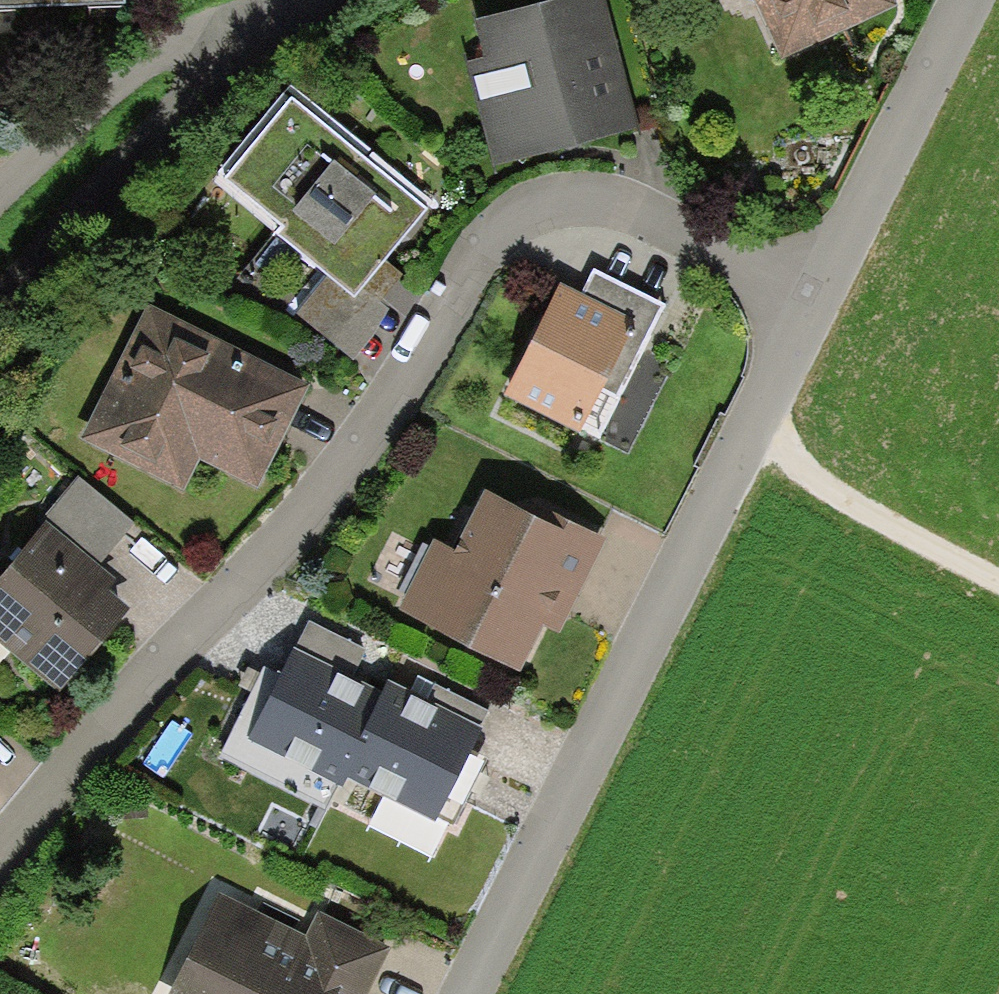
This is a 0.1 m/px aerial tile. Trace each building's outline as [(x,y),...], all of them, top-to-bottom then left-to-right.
[(51,0),(0,0),(0,12),(52,11),(51,0)] [(52,11),(124,8),(124,0),(51,0),(52,11)] [(491,167),(637,133),(607,0),(566,0),(475,21),(482,53),(466,57),(491,167)] [(784,59),(897,7),(894,0),(757,0),(784,59)] [(427,212),(291,102),(224,182),(284,231),(278,238),(355,301),(427,212)] [(581,436),(584,428),(600,436),(663,306),(594,272),(582,297),(561,286),(505,397),(581,436)] [(310,388),(147,306),(79,441),(184,493),(199,463),(257,492),(310,388)] [(43,519),(46,522),(98,567),(133,525),(78,478),(43,519)] [(559,637),(607,542),(530,503),(524,515),(485,495),(456,553),(434,542),(398,613),(521,675),(544,629),(559,637)] [(0,576),(0,643),(61,694),(131,610),(108,591),(116,581),(98,567),(46,522),(0,576)] [(384,694),(295,650),(248,743),(343,791),(347,781),(364,749),(358,746),(384,694)] [(389,683),(384,694),(358,746),(364,749),(347,781),(436,823),(483,730),(389,683)] [(221,895),(171,993),(368,993),(391,949),(318,913),(306,937),(221,895)]
